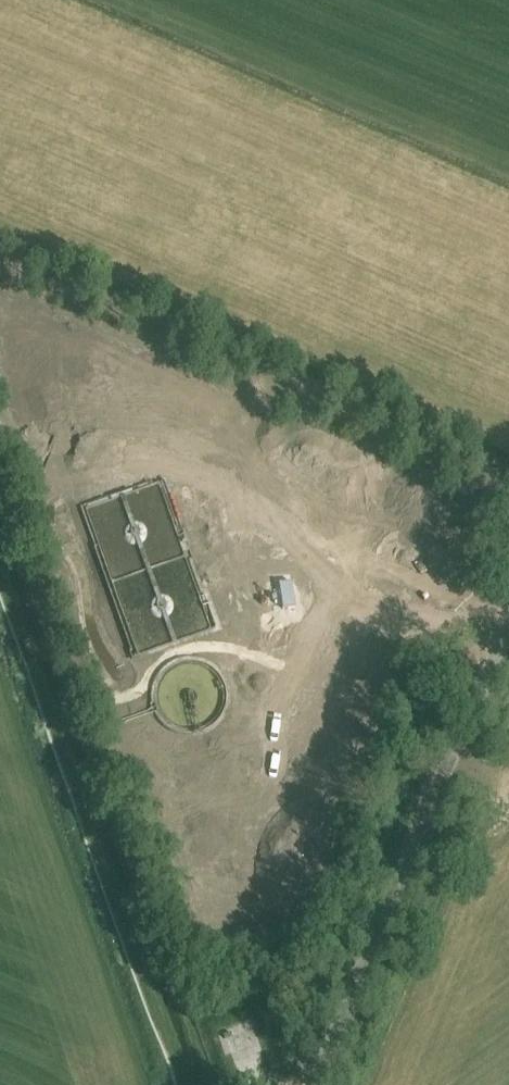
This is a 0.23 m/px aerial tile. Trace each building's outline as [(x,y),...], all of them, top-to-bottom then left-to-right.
[(287,607),(272,561),(245,570),(260,616),(287,607)]
